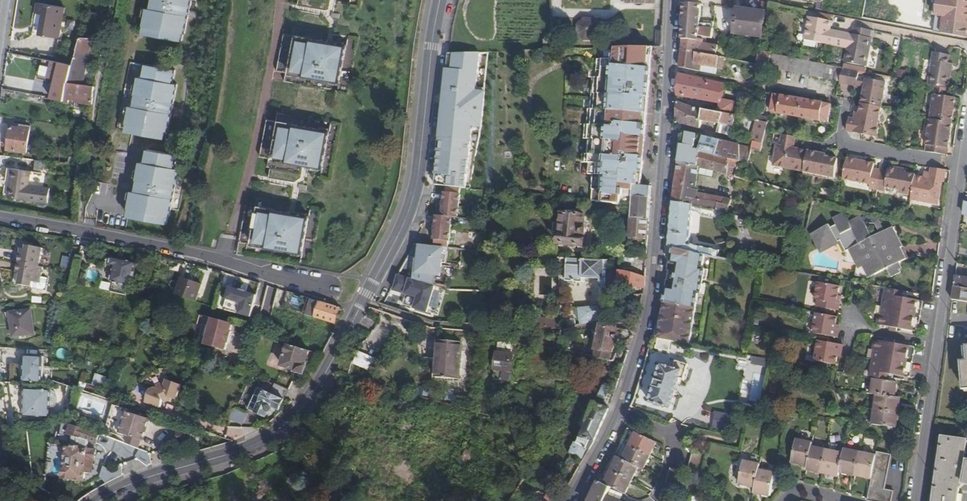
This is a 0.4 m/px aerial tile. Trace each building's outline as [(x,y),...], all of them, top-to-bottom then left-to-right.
[(143,34),(181,42),(182,34),(184,34),(190,0),(152,0),(150,10),(148,10),(143,34)] [(812,1),(813,0),(819,1),(818,9),(823,10),(825,0),(807,0),(812,1)] [(949,16),(964,19),(964,18),(966,4),(966,0),(951,0),(949,16)] [(769,12),(770,5),(771,3),(761,1),(759,10),(769,12)] [(36,13),(43,15),(40,35),(59,38),(64,8),(38,3),(36,13)] [(684,3),(682,40),(698,40),(698,36),(711,38),(713,28),(713,25),(699,24),(701,5),(684,3)] [(728,27),(728,28),(730,28),(731,10),(718,9),(717,27),(728,27)] [(735,35),(763,38),(767,13),(738,10),(735,35)] [(801,40),(833,46),(836,31),(825,29),(826,21),(806,16),(801,40)] [(929,30),(932,18),(926,17),(923,29),(929,30)] [(583,42),(593,42),(600,35),(600,25),(593,18),(583,18),(576,25),(576,35),(583,42)] [(939,20),(932,18),(929,30),(937,32),(939,20)] [(294,78),(356,90),(367,37),(305,25),(303,34),(294,32),(287,69),(296,71),(294,78)] [(836,31),(833,46),(841,48),(839,61),(860,65),(863,50),(861,50),(865,29),(849,26),(847,33),(836,31)] [(77,50),(90,53),(92,40),(81,38),(77,50)] [(703,41),(698,40),(682,40),(681,51),(717,57),(718,46),(703,43),(703,41)] [(717,57),(725,59),(757,66),(758,55),(718,46),(717,57)] [(638,163),(643,163),(649,87),(647,87),(647,81),(649,81),(652,47),(614,48),(613,59),(597,60),(596,72),(591,71),(589,72),(588,79),(592,79),(589,110),(587,110),(586,126),(584,126),(582,140),(588,141),(587,156),(581,155),(581,164),(588,164),(588,175),(592,176),(590,202),(622,204),(622,197),(624,197),(625,191),(634,191),(635,186),(642,186),(642,179),(640,179),(640,172),(638,169),(638,163)] [(71,65),(67,81),(82,83),(83,74),(85,74),(87,60),(88,60),(90,53),(77,50),(71,65)] [(703,71),(717,74),(718,68),(723,69),(725,59),(717,57),(681,51),(679,66),(703,71)] [(758,55),(757,66),(756,71),(766,73),(770,54),(762,52),(759,51),(758,55)] [(934,51),(928,85),(934,86),(949,89),(954,64),(948,62),(949,54),(934,51)] [(818,64),(771,55),(769,67),(838,81),(841,68),(818,64)] [(470,58),(463,58),(462,68),(469,68),(470,58)] [(71,65),(51,61),(50,65),(58,67),(54,80),(51,100),(64,102),(67,83),(67,82),(67,81),(71,65)] [(131,107),(126,131),(164,139),(166,132),(167,132),(176,84),(172,84),(174,71),(146,66),(143,78),(140,78),(134,108),(131,107)] [(838,81),(838,84),(854,87),(854,86),(862,88),(859,104),(879,108),(884,83),(857,78),(858,72),(841,68),(838,81)] [(677,96),(720,104),(721,101),(725,84),(679,73),(677,96)] [(93,87),(67,83),(64,102),(68,102),(69,98),(76,99),(76,96),(92,98),(93,87)] [(949,89),(934,86),(929,118),(932,119),(932,118),(952,122),(956,99),(948,98),(949,89)] [(830,105),(775,95),(772,112),(827,123),(830,105)] [(700,129),(701,121),(703,110),(701,110),(677,101),(676,119),(679,124),(700,129)] [(718,113),(723,114),(731,116),(734,104),(721,101),(720,104),(718,113)] [(847,128),(849,132),(875,137),(881,108),(879,108),(859,104),(857,114),(856,120),(852,119),(849,118),(847,128)] [(718,113),(703,110),(701,121),(716,124),(720,125),(723,114),(718,113)] [(277,164),(339,176),(349,123),(287,111),(286,120),(277,118),(270,155),(278,157),(277,164)] [(720,125),(716,124),(714,133),(731,137),(736,117),(731,116),(723,114),(720,125)] [(929,118),(927,118),(924,134),(925,136),(929,137),(932,119),(929,118)] [(932,119),(929,137),(927,144),(930,145),(929,151),(948,155),(954,124),(932,119)] [(752,142),(763,144),(766,132),(768,123),(757,121),(754,121),(751,141),(752,142)] [(30,129),(11,126),(7,150),(26,152),(30,129)] [(696,145),(698,135),(684,132),(679,163),(698,167),(700,151),(701,151),(702,146),(696,145)] [(795,138),(781,135),(779,146),(777,146),(773,166),(804,172),(808,152),(793,149),(795,138)] [(723,142),(704,137),(702,146),(701,151),(720,156),(723,142)] [(723,142),(720,156),(741,161),(748,163),(751,149),(750,148),(723,142)] [(763,144),(752,142),(750,148),(751,149),(761,151),(763,144)] [(133,191),(127,216),(165,224),(166,217),(168,217),(178,170),(173,169),(176,156),(148,150),(145,163),(142,163),(135,192),(133,191)] [(673,202),(674,202),(692,205),(716,209),(716,210),(727,214),(731,200),(724,198),(696,193),(699,167),(736,176),(741,161),(720,156),(701,151),(700,151),(698,167),(679,163),(673,202)] [(827,156),(808,152),(804,172),(834,178),(838,160),(826,158),(827,156)] [(875,162),(848,156),(844,177),(871,182),(870,190),(877,191),(881,172),(882,169),(874,168),(875,162)] [(911,198),(916,176),(905,175),(906,171),(889,168),(888,174),(881,172),(877,191),(886,193),(887,190),(901,192),(900,195),(911,198)] [(946,170),(932,168),(930,178),(917,175),(912,199),(937,204),(941,180),(944,181),(946,170)] [(30,171),(12,169),(8,197),(26,199),(30,171)] [(649,220),(652,187),(642,186),(635,186),(634,191),(633,207),(632,219),(649,220)] [(434,242),(433,248),(447,250),(448,243),(450,219),(456,220),(458,196),(457,195),(458,189),(444,188),(444,194),(442,194),(440,218),(435,217),(432,242),(434,242)] [(318,266),(329,208),(266,196),(265,205),(256,203),(246,257),(254,259),(255,254),(318,266)] [(688,245),(692,205),(674,202),(669,246),(675,248),(707,255),(718,257),(719,251),(688,245)] [(840,241),(846,252),(853,248),(863,266),(870,263),(876,275),(887,269),(892,278),(901,273),(900,270),(903,269),(899,263),(906,259),(900,248),(903,246),(896,233),(893,235),(890,229),(884,232),(879,221),(862,219),(850,225),(844,213),(833,219),(838,228),(832,230),(830,225),(811,235),(817,246),(824,242),(827,248),(840,241)] [(586,217),(562,215),(560,244),(583,246),(586,217)] [(936,216),(935,225),(943,226),(944,218),(936,216)] [(648,238),(649,220),(632,219),(631,236),(648,238)] [(19,285),(31,287),(32,283),(39,284),(43,268),(39,268),(43,249),(27,246),(26,250),(21,249),(18,264),(17,272),(21,273),(19,285)] [(659,339),(691,345),(700,292),(702,293),(707,268),(704,267),(707,255),(675,248),(672,263),(679,265),(674,288),(668,287),(659,339)] [(869,278),(876,275),(870,263),(863,266),(853,248),(846,252),(844,263),(857,265),(855,276),(869,278)] [(113,293),(128,296),(130,287),(133,288),(137,271),(134,270),(136,262),(113,256),(111,265),(115,266),(111,283),(114,284),(113,293)] [(451,278),(455,269),(446,266),(443,274),(451,278)] [(607,286),(617,286),(618,286),(645,289),(645,278),(619,271),(607,270),(607,286)] [(953,300),(966,302),(966,278),(956,276),(953,300)] [(189,278),(187,284),(208,289),(210,284),(189,278)] [(259,295),(233,282),(225,304),(252,314),(259,295)] [(818,301),(816,308),(840,312),(842,301),(838,301),(841,286),(819,283),(815,301),(818,301)] [(208,289),(187,284),(184,295),(204,301),(208,289)] [(266,299),(274,302),(278,289),(271,286),(266,299)] [(278,289),(274,302),(283,305),(287,292),(278,289)] [(913,331),(918,301),(901,298),(903,291),(887,289),(882,316),(880,316),(878,326),(891,328),(890,332),(896,333),(896,329),(913,331)] [(341,308),(308,298),(303,313),(336,324),(341,308)] [(918,301),(913,331),(918,332),(924,302),(918,301)] [(581,324),(600,320),(599,307),(580,308),(581,324)] [(31,311),(11,313),(14,336),(34,334),(31,311)] [(838,338),(839,332),(836,331),(836,326),(838,318),(816,314),(813,333),(838,338)] [(232,328),(234,320),(209,315),(204,342),(228,347),(230,339),(228,339),(230,327),(232,328)] [(535,328),(560,329),(560,320),(536,319),(535,328)] [(601,327),(594,357),(610,361),(615,341),(617,341),(619,334),(617,333),(618,330),(601,327)] [(571,340),(561,338),(558,349),(568,351),(571,340)] [(905,378),(910,347),(894,344),(894,340),(889,339),(888,343),(876,341),(873,350),(876,351),(871,377),(886,380),(888,374),(905,378)] [(837,365),(839,357),(840,352),(843,353),(844,346),(819,341),(815,361),(837,365)] [(460,345),(440,343),(437,376),(457,378),(460,345)] [(310,352),(289,345),(282,366),(296,370),(295,372),(304,375),(307,365),(306,365),(310,352)] [(910,347),(905,378),(910,378),(916,348),(910,347)] [(358,351),(354,362),(370,368),(374,357),(358,351)] [(513,356),(498,353),(495,370),(511,372),(513,356)] [(23,383),(42,384),(43,366),(44,357),(25,356),(23,383)] [(682,372),(663,366),(650,402),(670,408),(682,372)] [(104,387),(107,376),(95,374),(92,385),(104,387)] [(876,395),(895,397),(897,382),(873,379),(872,394),(876,395)] [(271,382),(266,392),(285,400),(289,391),(271,382)] [(168,402),(169,402),(173,400),(174,400),(182,402),(187,388),(172,383),(171,387),(167,386),(162,389),(162,391),(158,391),(155,392),(151,405),(166,409),(168,402)] [(285,400),(266,392),(259,388),(249,409),(267,417),(268,414),(269,413),(270,413),(270,412),(271,412),(272,412),(272,411),(273,410),(273,409),(273,408),(274,407),(280,410),(285,400)] [(608,401),(612,392),(603,388),(598,397),(608,401)] [(25,418),(38,418),(39,414),(51,415),(51,410),(51,391),(26,390),(25,418)] [(876,395),(875,410),(898,413),(900,398),(895,397),(876,395)] [(594,441),(610,409),(597,404),(589,419),(578,444),(575,443),(570,453),(571,454),(580,459),(582,459),(591,441),(594,441)] [(248,413),(237,408),(231,419),(242,425),(248,413)] [(146,433),(150,419),(144,417),(125,410),(117,434),(128,437),(141,441),(143,432),(146,433)] [(898,413),(875,410),(873,424),(896,427),(898,413)] [(724,426),(724,415),(715,415),(715,426),(724,426)] [(98,434),(86,430),(85,431),(71,426),(68,434),(74,436),(74,437),(72,447),(68,447),(66,470),(64,469),(63,479),(65,479),(67,482),(70,482),(72,479),(83,481),(84,472),(92,473),(93,461),(94,460),(95,450),(87,450),(87,448),(83,447),(84,440),(95,443),(98,434)] [(622,443),(650,456),(657,443),(628,429),(622,443)] [(193,433),(177,432),(176,442),(192,442),(193,433)] [(964,462),(966,440),(943,436),(934,500),(957,500),(959,490),(966,484),(966,462),(964,462)] [(128,437),(126,444),(138,449),(139,447),(141,441),(128,437)] [(792,463),(808,466),(812,448),(812,444),(797,440),(792,463)] [(644,470),(650,456),(622,443),(616,456),(638,467),(644,470)] [(823,473),(827,451),(812,448),(808,466),(807,470),(823,473)] [(149,462),(150,450),(138,450),(137,462),(149,462)] [(855,476),(860,454),(844,450),(843,455),(840,472),(855,476)] [(693,451),(687,473),(670,468),(667,483),(683,487),(688,473),(701,476),(707,455),(693,451)] [(839,476),(840,472),(843,455),(827,451),(823,473),(839,476)] [(580,459),(571,454),(568,459),(578,464),(580,459)] [(877,457),(860,454),(855,476),(872,479),(877,457)] [(872,479),(868,499),(868,500),(870,500),(892,500),(894,492),(885,489),(892,456),(891,456),(878,454),(877,457),(872,479)] [(616,456),(607,469),(632,481),(638,467),(616,456)] [(740,484),(755,488),(759,470),(760,465),(744,462),(740,484)] [(607,469),(599,481),(611,487),(625,494),(632,481),(607,469)] [(775,474),(759,470),(755,488),(754,493),(770,496),(775,474)] [(607,496),(611,487),(599,481),(590,500),(605,500),(607,496)] [(561,500),(548,493),(543,500),(560,500),(561,500)]
